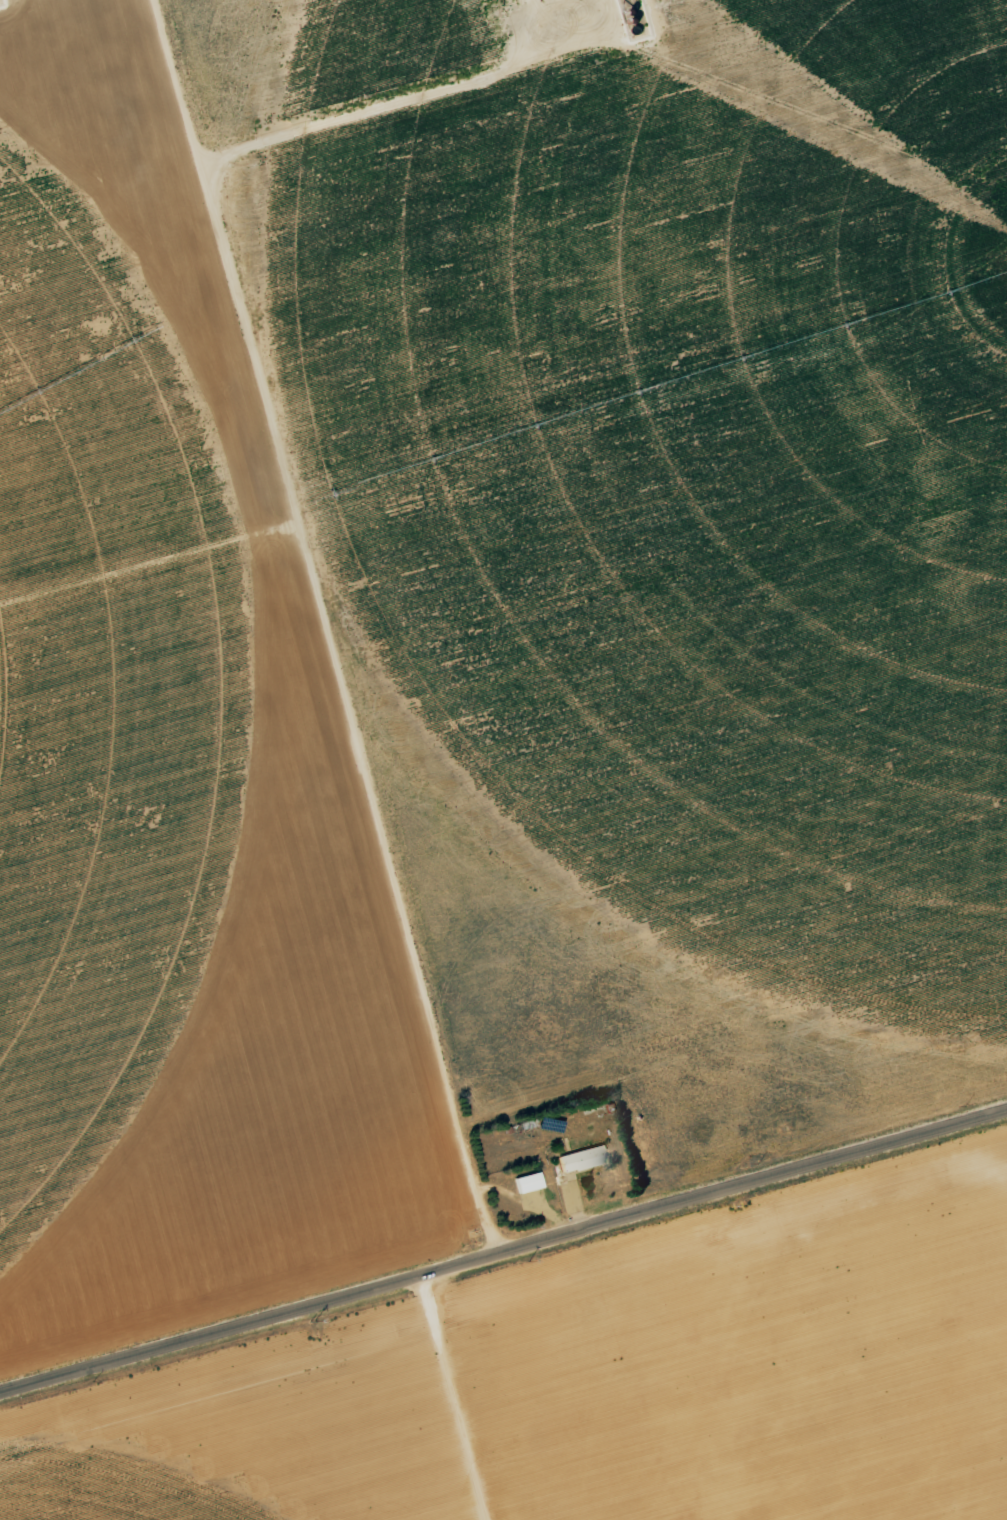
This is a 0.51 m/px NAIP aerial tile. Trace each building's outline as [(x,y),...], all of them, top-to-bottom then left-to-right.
[(564,1175),(607,1162),(602,1144),(559,1158),(564,1175)]
